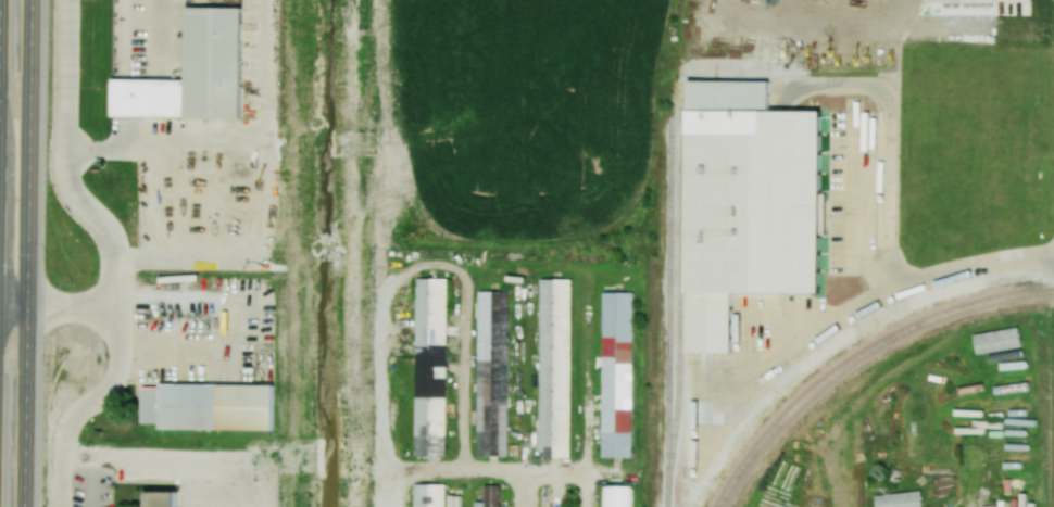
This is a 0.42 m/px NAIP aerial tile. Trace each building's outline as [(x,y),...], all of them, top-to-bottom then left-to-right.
[(184,109),(186,0),(242,0),(240,110),(184,109)] [(821,293),(687,291),(688,110),(823,111),(821,293)] [(541,460),(541,277),(573,277),(573,460),(541,460)] [(418,281),(447,281),(447,457),(418,456),(418,281)] [(479,456),(480,292),(511,292),(509,456),(479,456)] [(604,294),(633,294),(633,459),(604,459),(604,294)] [(973,335),(977,355),(1022,346),(1018,326),(973,335)] [(162,385),(276,386),(275,431),(162,429),(162,385)] [(448,485),(448,506),(415,506),(415,485),(448,485)] [(630,486),(630,506),(603,506),(603,486),(630,486)] [(175,489),(175,506),(146,506),(147,487),(175,489)]
